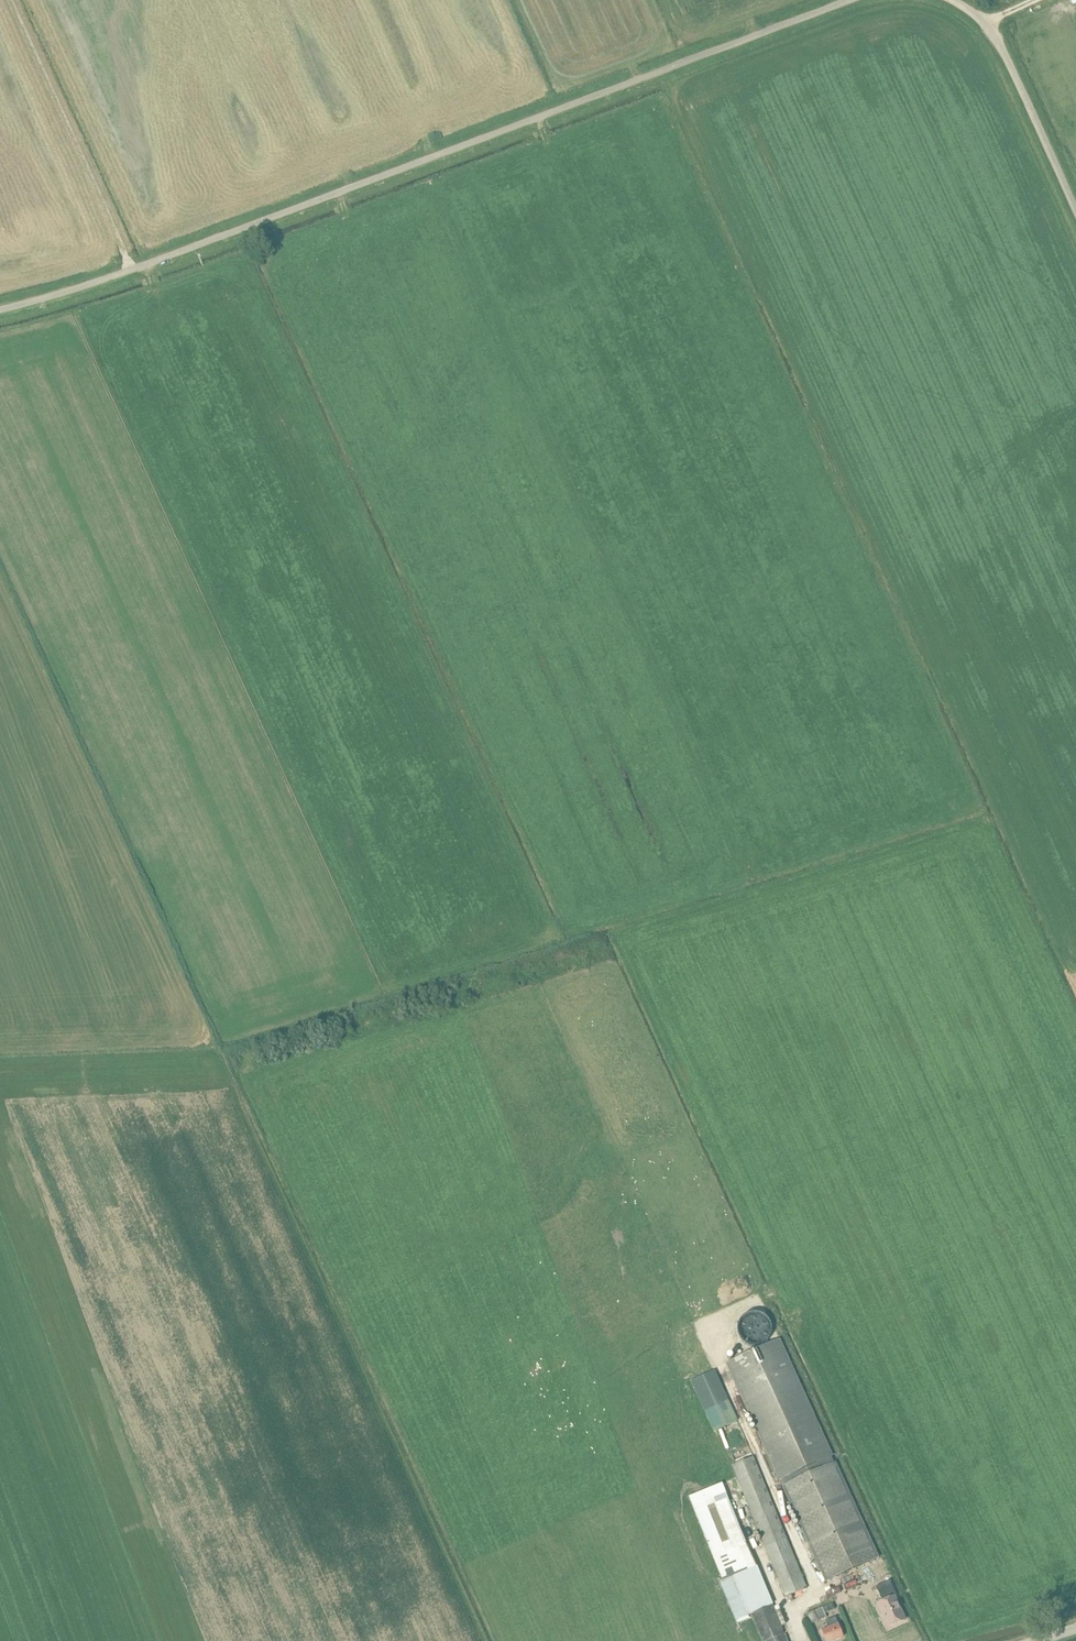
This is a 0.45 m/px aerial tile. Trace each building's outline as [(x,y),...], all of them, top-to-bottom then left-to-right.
[(726,1363),(780,1480),(782,1479),(784,1486),(782,1486),(826,1581),(880,1557),(836,1461),(834,1462),(831,1456),(833,1456),(780,1338),(726,1363)] [(715,1369),(691,1381),(713,1430),(738,1419),(715,1369)] [(732,1466),(785,1595),(808,1588),(754,1456),(732,1466)] [(688,1497),(723,1579),(734,1576),(761,1640),(788,1640),(757,1565),(757,1566),(745,1542),(746,1542),(723,1483),(688,1497)] [(876,1587),(883,1602),(877,1604),(888,1628),(905,1620),(895,1597),(897,1596),(889,1581),(876,1587)] [(832,1603),(807,1613),(811,1623),(827,1616),(826,1613),(836,1609),(832,1603)] [(822,1637),(824,1636),(826,1640),(833,1640),(843,1637),(838,1625),(836,1617),(825,1621),(828,1628),(820,1631),(822,1637)]
